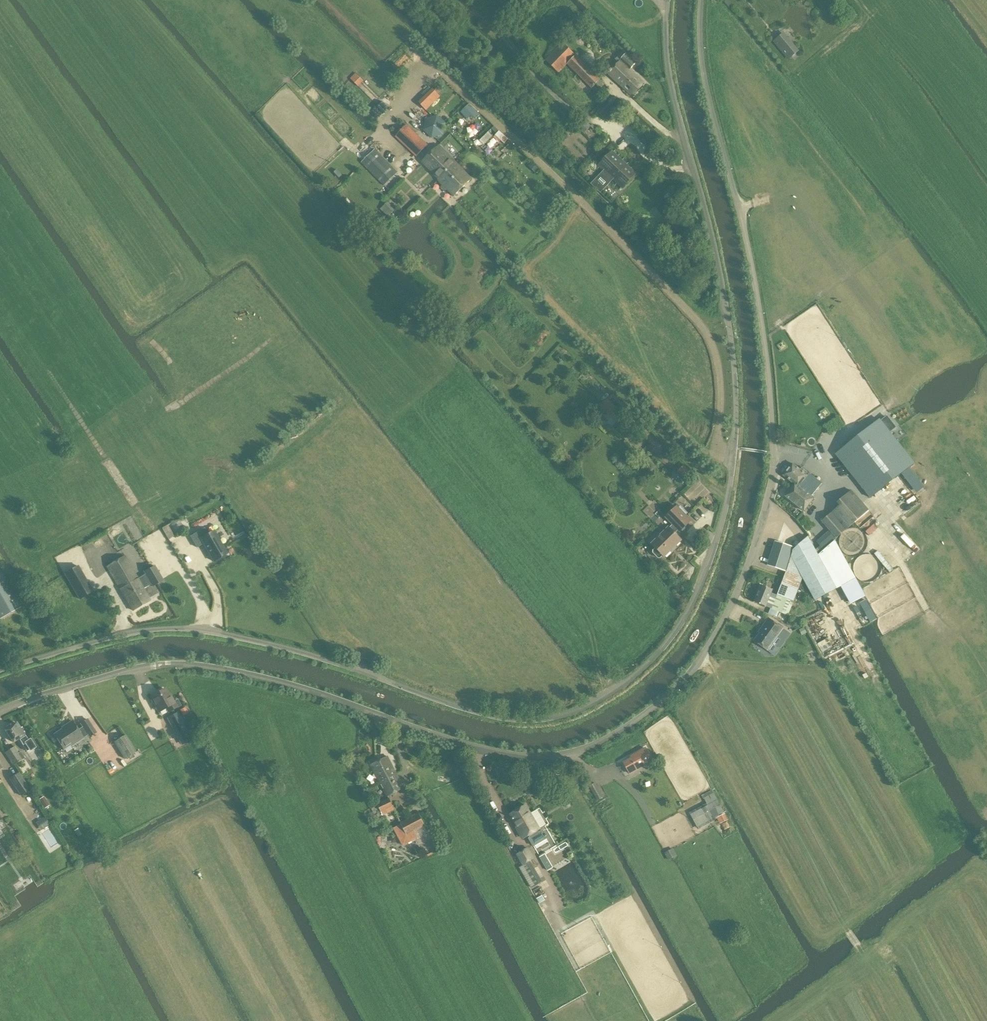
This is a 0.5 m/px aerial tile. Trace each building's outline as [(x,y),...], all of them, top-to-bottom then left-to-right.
[(779,44),(778,45),(780,48),(789,59),(792,57),(798,51),(789,41),(787,38),(779,44)] [(591,88),(600,79),(562,42),(545,60),(558,73),(567,64),(591,88)] [(618,63),(608,74),(632,97),(644,83),(630,69),(636,63),(627,54),(624,51),(615,59),(618,63)] [(608,122),(619,110),(611,102),(599,114),(608,122)] [(426,119),(423,130),(432,138),(443,135),(445,124),(437,116),(426,119)] [(416,157),(427,145),(406,125),(395,136),(416,157)] [(454,197),(471,180),(438,146),(422,162),(438,179),(438,180),(454,197)] [(375,150),(362,163),(384,186),(397,173),(375,150)] [(636,173),(613,152),(602,164),(606,168),(594,180),(591,184),(600,192),(604,189),(613,179),(621,188),(636,173)] [(600,406),(610,417),(617,409),(607,399),(600,406)] [(914,463),(879,420),(835,454),(870,498),(914,463)] [(692,472),(683,463),(677,470),(686,479),(692,472)] [(794,484),(788,493),(785,497),(805,510),(814,497),(812,496),(822,483),(809,473),(802,467),(800,469),(792,463),(783,475),(794,484)] [(83,490),(117,548),(142,534),(108,475),(83,490)] [(830,530),(816,542),(823,550),(835,540),(869,510),(864,505),(854,493),(852,490),(837,503),(839,506),(822,521),(830,530)] [(692,521),(677,506),(668,515),(682,530),(692,521)] [(661,558),(663,556),(664,556),(682,540),(669,527),(652,543),(656,548),(653,551),(653,553),(658,558),(661,558)] [(208,535),(204,529),(190,537),(197,548),(203,544),(213,562),(227,554),(214,531),(208,535)] [(786,572),(777,595),(794,601),(803,578),(815,601),(837,589),(838,588),(856,579),(846,561),(835,541),(819,554),(818,555),(808,537),(799,545),(792,551),(791,556),(786,572)] [(775,542),(767,566),(784,571),(792,547),(775,542)] [(138,579),(125,556),(107,566),(132,611),(150,601),(143,589),(152,585),(153,587),(163,581),(155,567),(145,572),(146,574),(138,579)] [(80,600),(93,592),(78,566),(65,574),(80,600)] [(20,608),(0,573),(0,618),(0,619),(20,608)] [(761,586),(754,602),(766,607),(767,605),(771,593),(773,590),(761,586)] [(771,593),(767,605),(772,607),(773,607),(772,609),(788,615),(794,601),(777,595),(776,595),(771,593)] [(866,600),(860,604),(870,623),(871,622),(876,619),(866,600)] [(762,631),(754,641),(767,650),(768,650),(772,644),(777,637),(781,640),(784,642),(787,639),(790,634),(768,619),(760,630),(762,631)] [(167,708),(169,712),(180,706),(177,700),(173,703),(170,696),(169,696),(165,689),(151,697),(159,712),(167,708)] [(190,729),(187,730),(178,713),(169,717),(184,744),(195,738),(190,729)] [(90,737),(96,733),(87,720),(81,724),(83,727),(78,730),(72,721),(64,727),(65,728),(54,735),(63,750),(70,745),(71,746),(88,735),(90,737)] [(20,729),(16,724),(14,726),(10,726),(7,728),(6,731),(14,743),(20,739),(23,743),(22,744),(27,752),(35,747),(28,735),(26,737),(25,736),(26,735),(21,728),(20,729)] [(114,742),(125,760),(136,753),(125,735),(114,742)] [(14,747),(5,753),(14,766),(24,759),(20,752),(18,754),(14,747)] [(630,774),(653,762),(645,749),(635,755),(636,756),(624,763),(630,774)] [(379,782),(396,773),(387,756),(370,765),(379,782)] [(396,773),(379,782),(386,797),(393,794),(394,796),(398,795),(396,792),(404,788),(396,773)] [(21,796),(29,791),(18,774),(10,779),(21,796)] [(598,801),(603,798),(595,784),(590,788),(598,801)] [(43,797),(39,800),(45,808),(49,806),(43,797)] [(389,798),(381,802),(385,811),(381,812),(383,815),(390,812),(388,809),(393,807),(389,798)] [(697,827),(724,813),(717,801),(691,815),(697,827)] [(373,802),(369,804),(374,814),(376,813),(376,815),(381,812),(385,811),(381,802),(374,805),(373,802)] [(510,815),(524,839),(530,836),(531,838),(529,839),(534,846),(547,838),(546,837),(547,836),(546,834),(545,835),(543,831),(539,833),(537,831),(540,830),(526,806),(510,815)] [(402,833),(397,836),(403,847),(419,838),(415,831),(425,826),(419,814),(401,823),(401,824),(398,826),(402,833)] [(523,865),(534,859),(528,849),(517,855),(523,865)] [(548,859),(545,854),(539,857),(542,862),(548,859)] [(542,882),(531,862),(520,868),(532,888),(542,882)]
